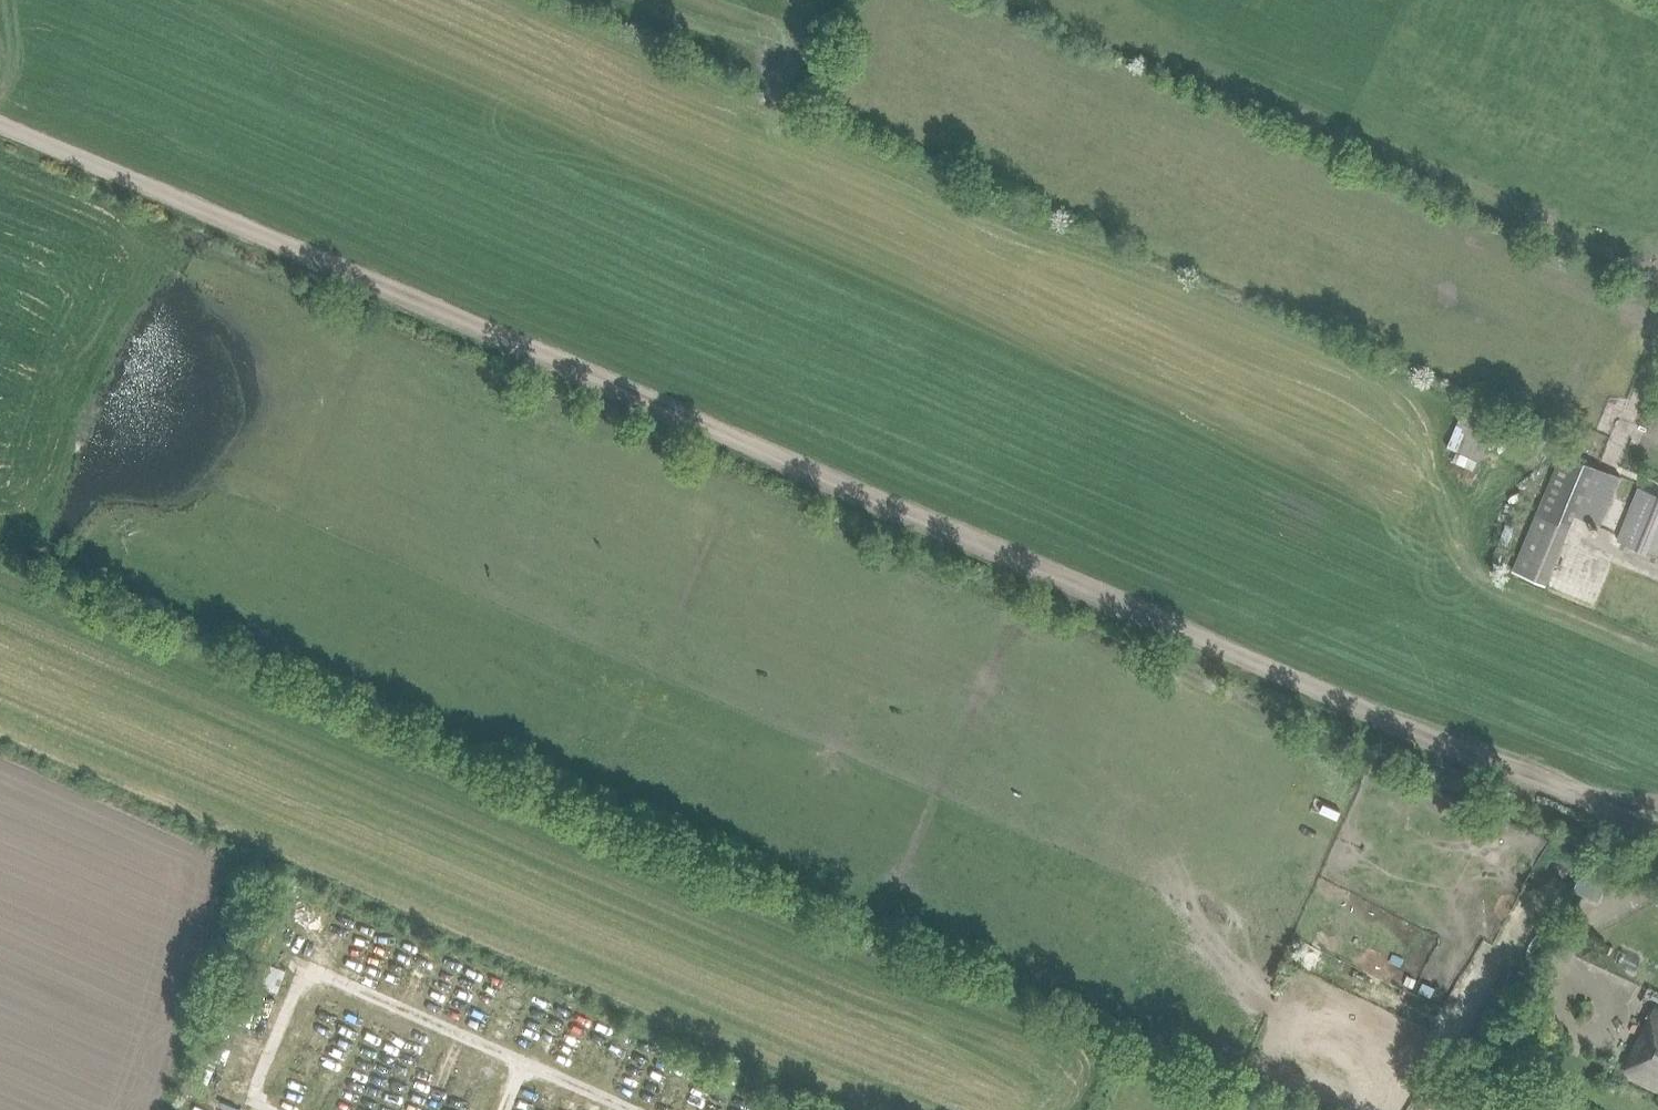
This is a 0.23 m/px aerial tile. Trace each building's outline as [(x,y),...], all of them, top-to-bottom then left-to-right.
[(1474,474),(1489,437),(1457,423),(1441,459),(1474,474)] [(1555,583),(1579,515),(1606,525),(1625,472),(1563,450),(1519,570),(1555,583)] [(1637,488),(1615,540),(1657,558),(1657,496),(1637,488)] [(1604,899),(1616,874),(1590,863),(1579,888),(1604,899)] [(1653,1006),(1620,1073),(1657,1091),(1657,1009),(1653,1006)]
